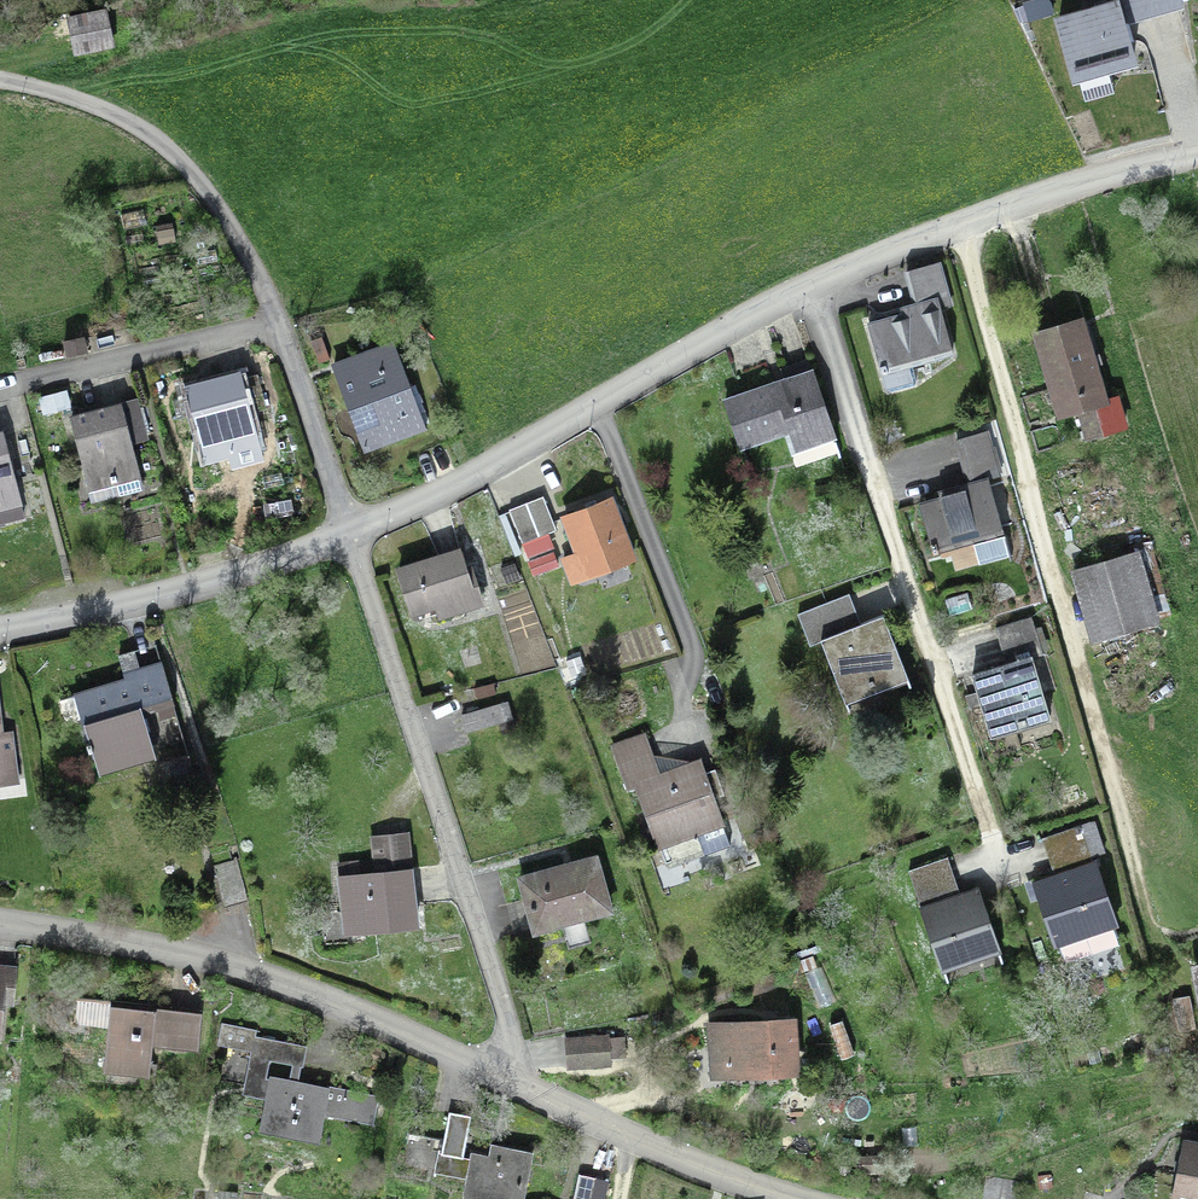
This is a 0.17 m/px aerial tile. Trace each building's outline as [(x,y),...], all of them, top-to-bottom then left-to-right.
[(1129,18),(1180,4),(1179,0),(1124,0),(1129,18)] [(1075,78),(1133,62),(1117,5),(1058,21),(1075,78)] [(112,46),(104,10),(69,17),(76,54),(112,46)] [(952,354),(939,307),(950,304),(939,263),(906,272),(916,306),(918,305),(919,309),(868,323),(887,389),(891,392),(914,385),(916,381),(912,365),(952,354)] [(1080,320),(1036,333),(1060,415),(1077,410),(1083,430),(1079,432),(1081,439),(1126,427),(1118,395),(1103,399),(1093,366),(1102,363),(1099,354),(1091,356),(1080,320)] [(393,341),(375,348),(377,354),(333,370),(364,452),(426,428),(393,341)] [(741,425),(748,445),(800,428),(807,449),(835,440),(807,358),(780,368),(784,380),(725,400),(735,428),(741,425)] [(240,378),(239,374),(188,388),(207,460),(235,453),(238,465),(260,459),(249,413),(240,378)] [(267,409),(257,374),(240,378),(249,413),(267,409)] [(145,435),(137,402),(122,406),(121,402),(69,416),(88,488),(116,481),(119,492),(142,486),(129,439),(145,435)] [(2,430),(0,430),(0,501),(19,496),(2,430)] [(919,503),(933,553),(973,542),(979,563),(1010,555),(988,479),(1000,476),(987,431),(956,440),(970,489),(919,503)] [(522,543),(556,530),(543,496),(509,509),(522,543)] [(611,499),(564,517),(586,575),(633,557),(611,499)] [(398,572),(411,611),(452,597),(456,608),(481,600),(474,578),(469,579),(460,552),(398,572)] [(1076,569),(1096,640),(1154,623),(1134,553),(1076,569)] [(846,629),(834,599),(798,614),(810,645),(821,641),(843,697),(906,672),(883,615),(846,629)] [(1031,617),(995,628),(1006,664),(972,674),(978,692),(966,696),(970,709),(982,706),(990,732),(1048,714),(1031,657),(1042,654),(1031,617)] [(74,695),(88,751),(92,750),(97,767),(99,766),(99,764),(147,749),(148,752),(150,751),(138,713),(173,703),(161,663),(140,669),(141,675),(74,695)] [(466,731),(512,718),(507,702),(462,715),(466,731)] [(16,780),(10,734),(0,736),(0,782),(16,780)] [(707,780),(700,761),(660,776),(645,734),(613,746),(628,788),(637,785),(667,868),(730,845),(713,798),(725,794),(718,776),(707,780)] [(161,784),(194,774),(188,755),(155,765),(161,784)] [(1093,821),(1042,838),(1055,876),(1037,882),(1065,961),(1118,943),(1091,857),(1104,852),(1093,821)] [(357,931),(416,925),(406,834),(374,837),(378,872),(359,875),(357,862),(338,864),(344,911),(354,910),(357,931)] [(521,878),(535,930),(564,922),(562,914),(578,909),(580,917),(609,909),(595,858),(521,878)] [(960,896),(947,858),(909,871),(941,965),(997,946),(978,890),(960,896)] [(213,866),(224,907),(247,901),(237,860),(213,866)] [(2,1001),(12,1001),(15,966),(0,965),(0,1027),(2,1001)] [(153,1033),(167,1034),(165,1046),(198,1049),(202,1010),(76,997),(75,1015),(78,1024),(108,1027),(104,1068),(149,1073),(153,1033)] [(789,1022),(710,1027),(713,1070),(792,1065),(789,1022)] [(297,1044),(255,1036),(256,1030),(222,1023),(218,1044),(251,1051),(250,1056),(293,1064),(297,1044)] [(607,1062),(605,1038),(569,1041),(571,1065),(607,1062)] [(344,1114),(343,1118),(373,1122),(378,1096),(297,1081),(297,1076),(290,1075),(289,1080),(270,1076),(259,1129),(318,1141),(324,1110),(344,1114)] [(469,1119),(449,1115),(442,1152),(462,1156),(469,1119)] [(1174,1192),(1197,1197),(1197,1141),(1185,1138),(1174,1192)] [(496,1156),(471,1152),(463,1195),(486,1198),(523,1198),(533,1151),(498,1145),(496,1156)] [(1067,1195),(1072,1172),(1054,1168),(1053,1173),(1035,1169),(1029,1198),(1066,1198),(1067,1195)] [(596,1177),(579,1173),(573,1198),(592,1198),(596,1177)] [(1019,1182),(987,1177),(983,1198),(1016,1198),(1019,1182)]
